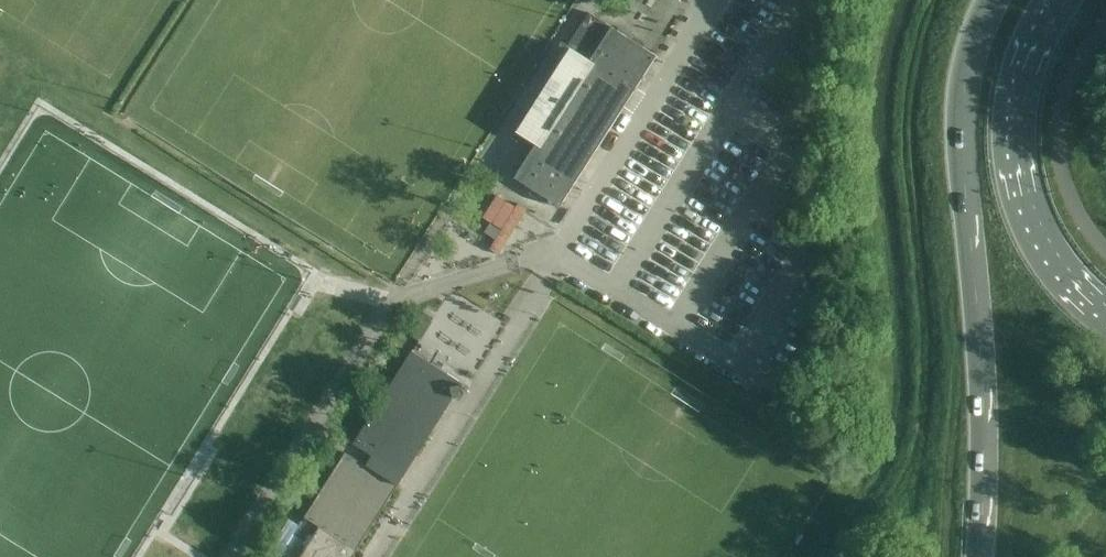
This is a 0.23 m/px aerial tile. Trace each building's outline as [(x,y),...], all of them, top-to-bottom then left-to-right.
[(560,208),(606,136),(657,56),(589,12),(514,130),(536,145),(514,178),(560,208)] [(516,207),(493,193),(479,216),(502,230),(490,249),(499,255),(527,209),(518,203),(516,207)] [(372,456),(366,466),(397,486),(416,455),(433,430),(453,398),(453,397),(463,395),(461,385),(462,383),(442,370),(432,363),(412,351),(353,444),(358,448),(372,456)] [(342,505),(357,481),(360,475),(349,467),(330,497),(342,505)] [(369,484),(347,517),(369,531),(391,499),(369,484)] [(357,550),(320,526),(300,556),(352,556),(357,550)]
